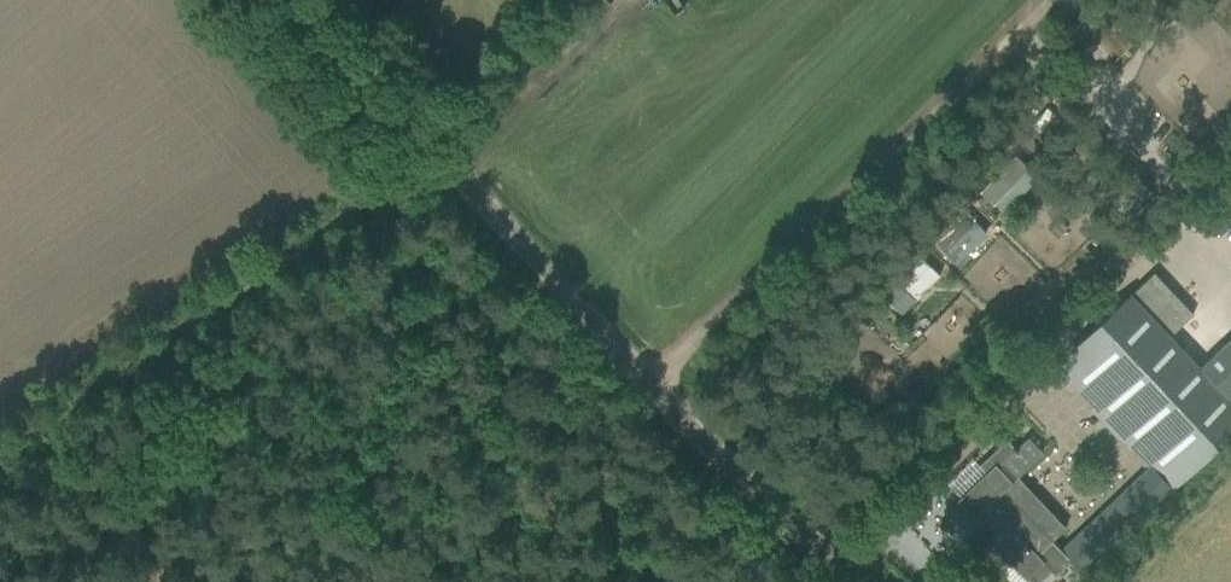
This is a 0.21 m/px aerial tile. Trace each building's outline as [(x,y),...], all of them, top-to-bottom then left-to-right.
[(1016,157),(982,191),(995,204),(1029,169),(1016,157)] [(968,185),(958,197),(966,205),(967,205),(972,200),(978,194),(968,185)] [(966,209),(933,240),(945,253),(978,221),(966,209)] [(919,254),(895,280),(915,299),(940,273),(919,254)] [(1155,273),(1131,296),(1055,368),(1153,471),(1065,554),(1084,573),(1230,434),(1230,401),(1168,335),(1192,313),(1155,273)] [(1230,359),(1230,336),(1219,347),(1230,359)] [(1015,451),(1005,440),(980,464),(986,471),(960,496),(997,535),(991,541),(1023,575),(1041,558),(1037,554),(1057,534),(995,470),(1015,451)]
